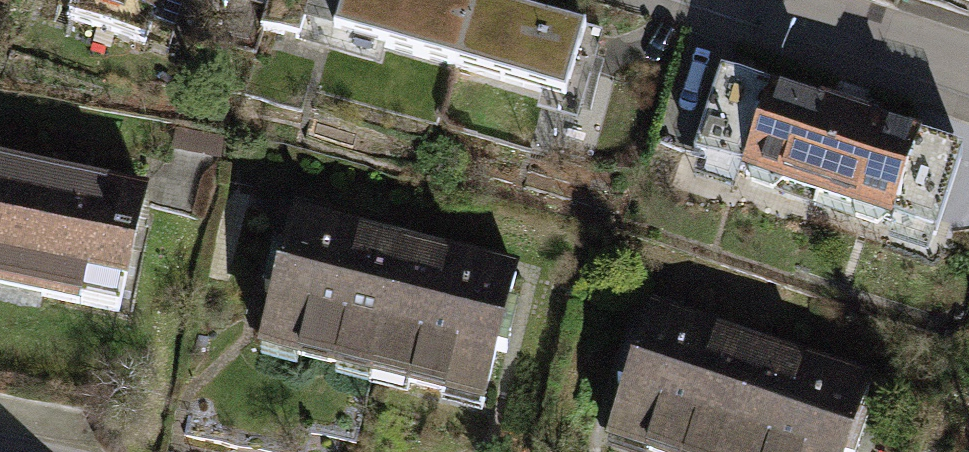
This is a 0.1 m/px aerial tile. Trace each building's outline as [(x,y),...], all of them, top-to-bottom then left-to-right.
[(163,23),(170,0),(90,0),(163,23)] [(347,0),(214,0),(210,12),(333,48),(347,0)] [(472,1),(468,0),(347,0),(333,48),(380,61),(384,48),(452,67),(472,1)] [(602,39),(472,1),(452,67),(539,92),(535,106),(579,118),(602,39)] [(745,165),(773,86),(726,69),(698,148),(745,165)] [(743,170),(818,197),(849,108),(775,81),(773,86),(745,165),(743,170)] [(968,149),(849,108),(818,197),(892,224),(885,241),(929,256),(968,149)] [(223,137),(174,129),(171,151),(219,159),(223,137)] [(0,166),(0,284),(117,310),(142,197),(0,166)] [(260,359),(375,389),(415,235),(300,205),(260,359)] [(530,265),(415,235),(375,389),(490,418),(530,265)] [(777,338),(661,301),(612,451),(740,451),(777,338)] [(777,338),(740,451),(868,451),(893,375),(777,338)]
